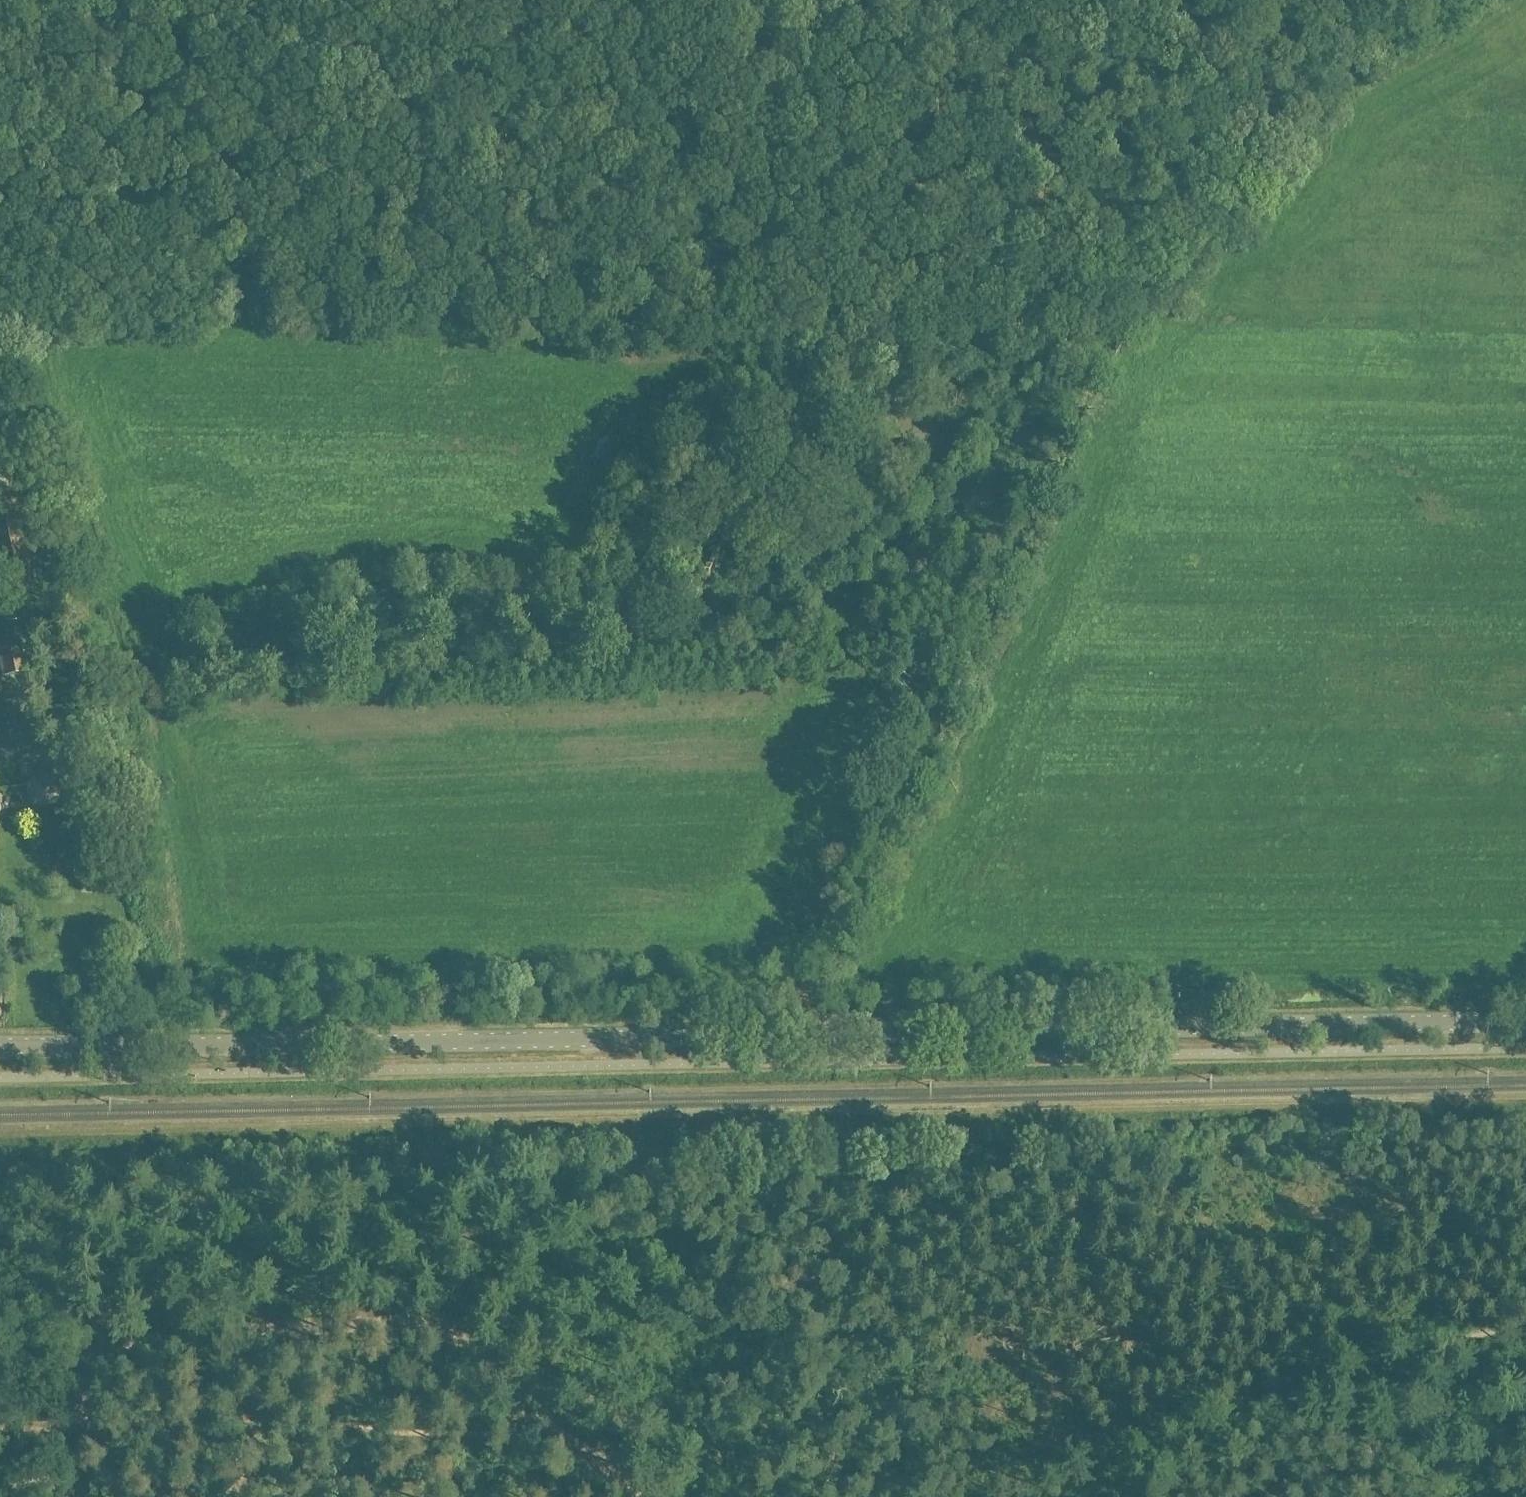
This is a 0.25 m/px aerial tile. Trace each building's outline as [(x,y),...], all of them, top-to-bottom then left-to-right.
[(9,463),(0,465),(0,575),(3,590),(34,583),(9,463)] [(17,673),(30,670),(18,618),(0,623),(0,662),(2,676),(17,673)]
